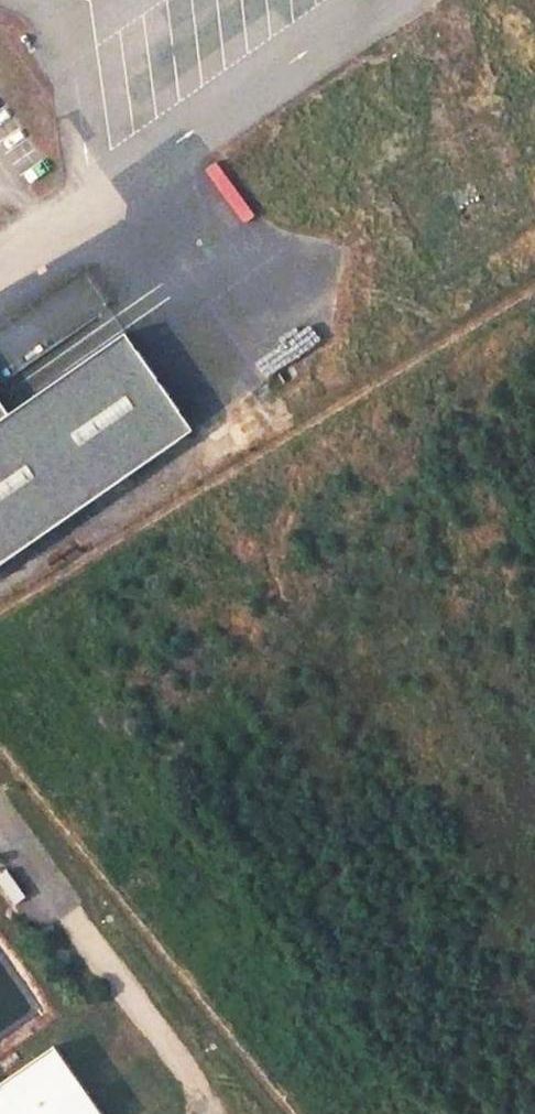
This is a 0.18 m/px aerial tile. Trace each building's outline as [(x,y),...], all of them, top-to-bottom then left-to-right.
[(0,417),(0,565),(189,435),(125,338),(1,419),(0,417)] [(26,1055),(0,1073),(0,1113),(66,1113),(26,1055)]
